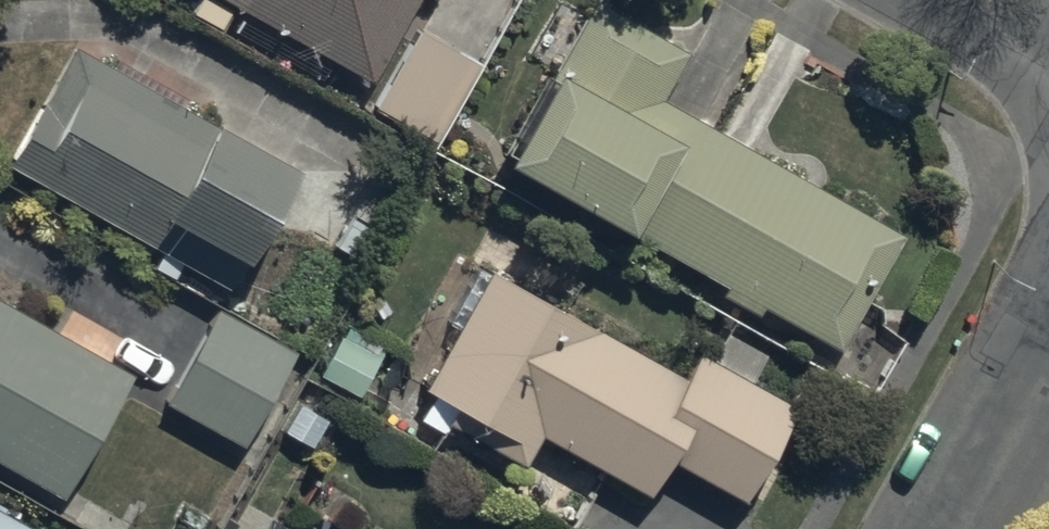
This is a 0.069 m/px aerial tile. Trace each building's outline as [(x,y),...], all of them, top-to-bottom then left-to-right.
[(190,15),(221,32),(232,11),(367,85),(414,0),(198,0),(190,15)] [(591,7),(499,177),(625,245),(629,239),(722,289),(717,299),(750,317),(754,309),(838,354),(902,236),(658,104),(684,57),(591,7)] [(434,148),(479,67),(417,33),(372,115),(434,148)] [(293,178),(69,52),(4,168),(161,257),(151,274),(172,286),(183,266),(229,292),(293,178)] [(680,383),(489,278),(425,395),(434,401),(421,424),(446,438),(450,430),(524,470),(539,443),(684,523),(706,485),(746,506),(795,415),(748,389),(765,358),(721,334),(705,363),(694,357),(680,383)] [(57,504),(131,379),(0,302),(0,471),(57,504)] [(293,355),(215,315),(167,407),(244,448),(293,355)] [(0,517),(0,528),(22,528),(0,517)] [(258,528),(285,528),(265,518),(258,528)]
